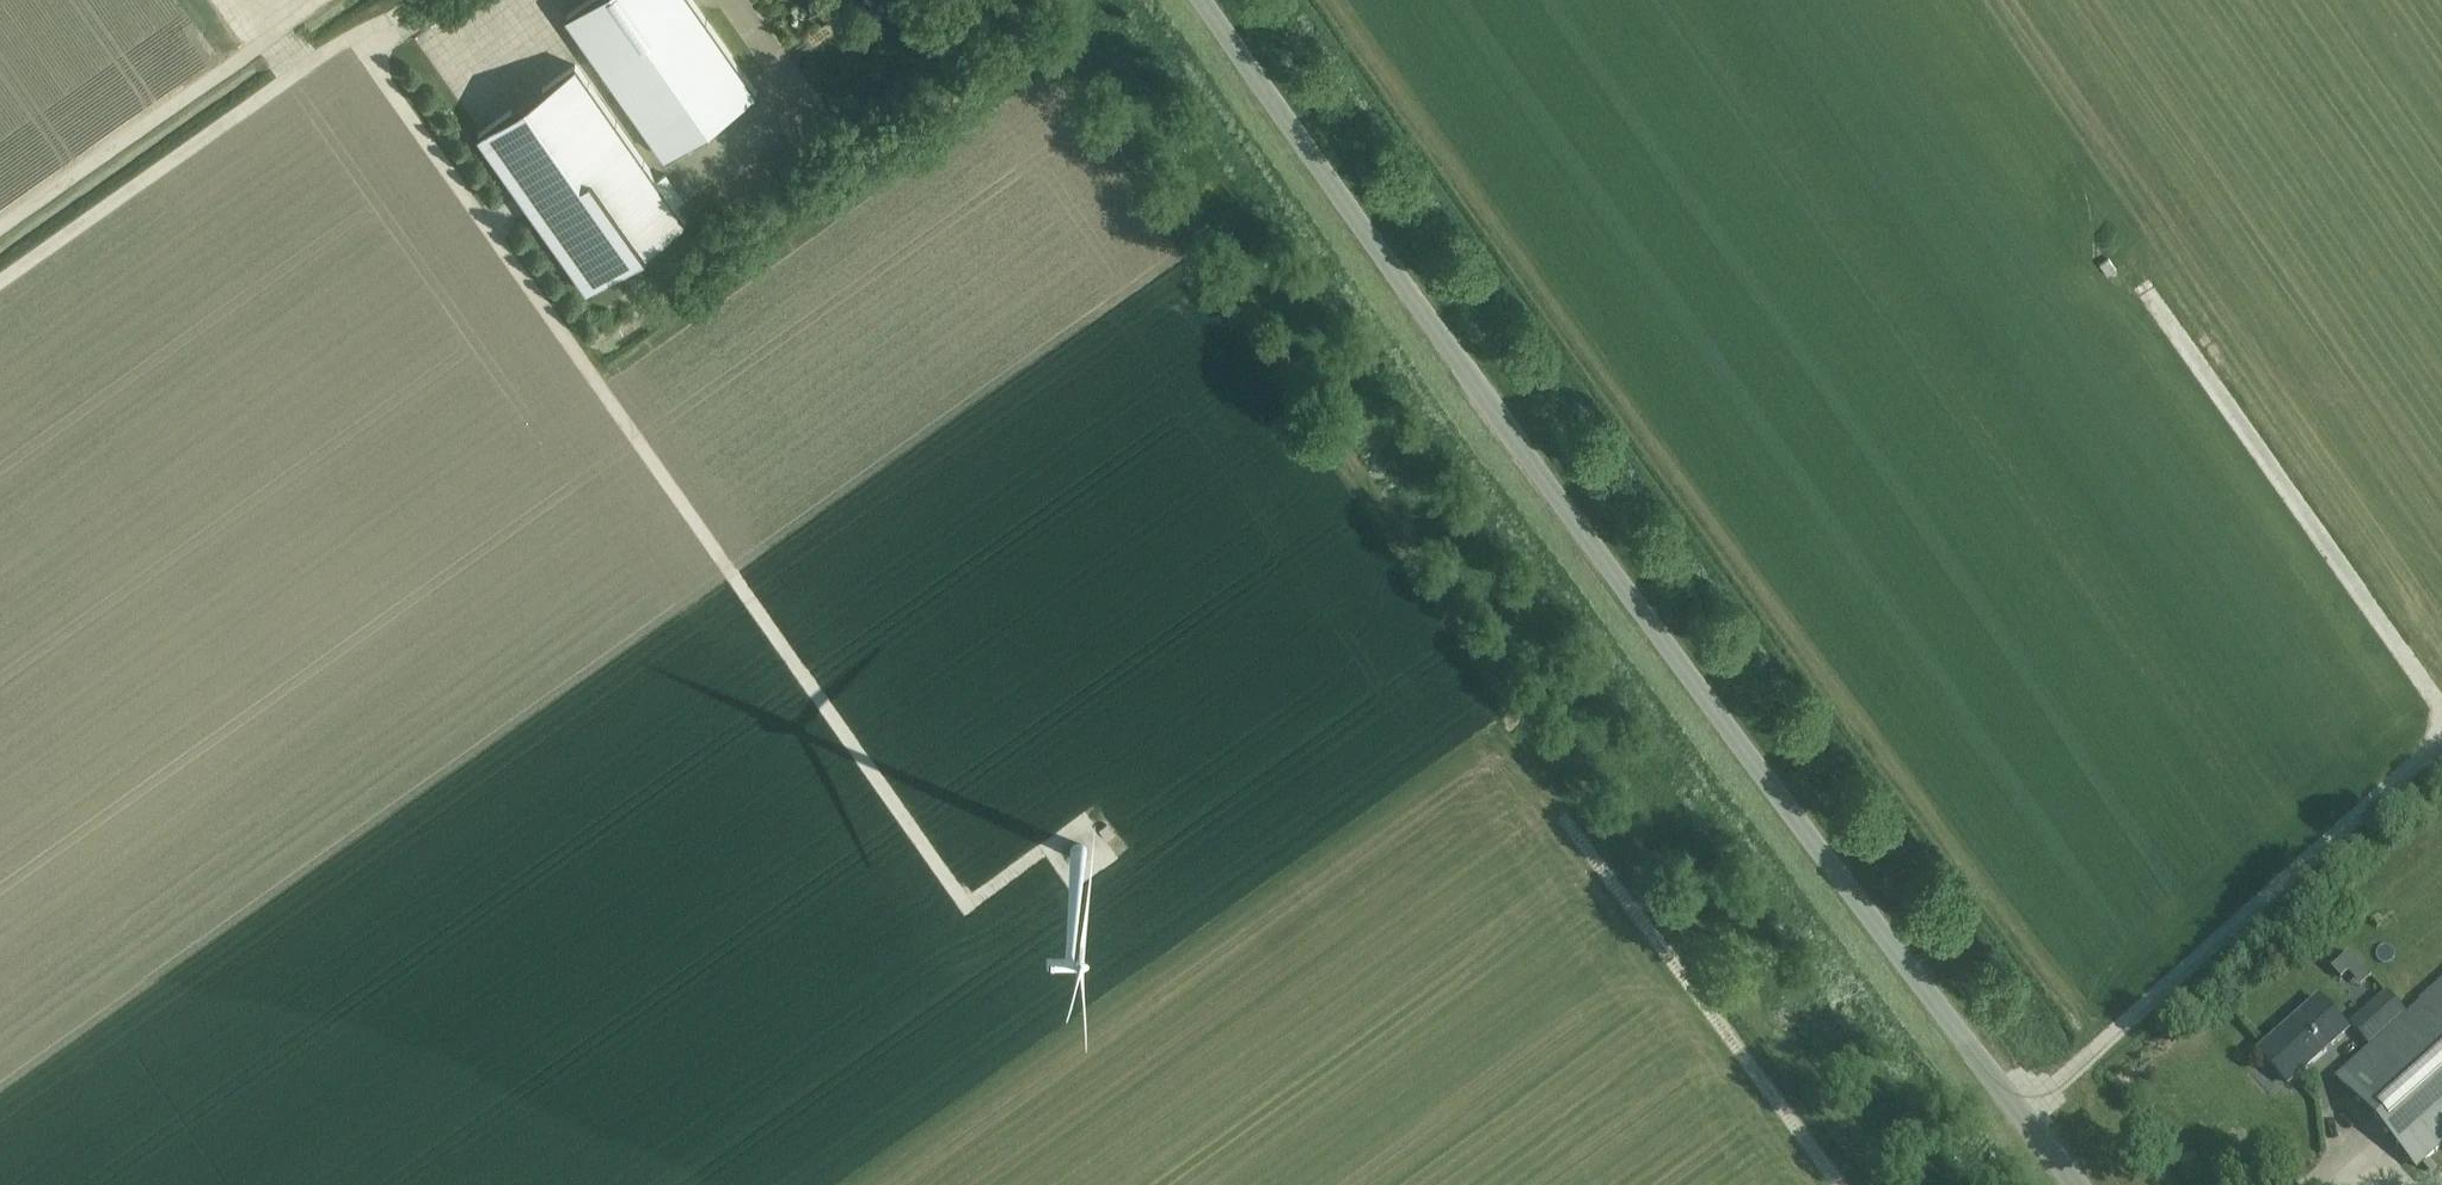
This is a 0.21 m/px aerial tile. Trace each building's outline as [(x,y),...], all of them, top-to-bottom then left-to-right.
[(592,50),(665,154),(755,91),(691,0),(589,0),(567,16),(592,50)] [(686,222),(575,65),(479,134),(589,290),(686,222)] [(2087,232),(2091,242),(2115,233),(2111,223),(2087,232)] [(2338,1076),(2337,1076),(2418,1166),(2441,1144),(2441,983),(2338,1076)] [(2386,993),(2353,1023),(2369,1040),(2402,1010),(2386,993)] [(2346,1030),(2318,998),(2259,1050),(2288,1083),(2346,1030)]
